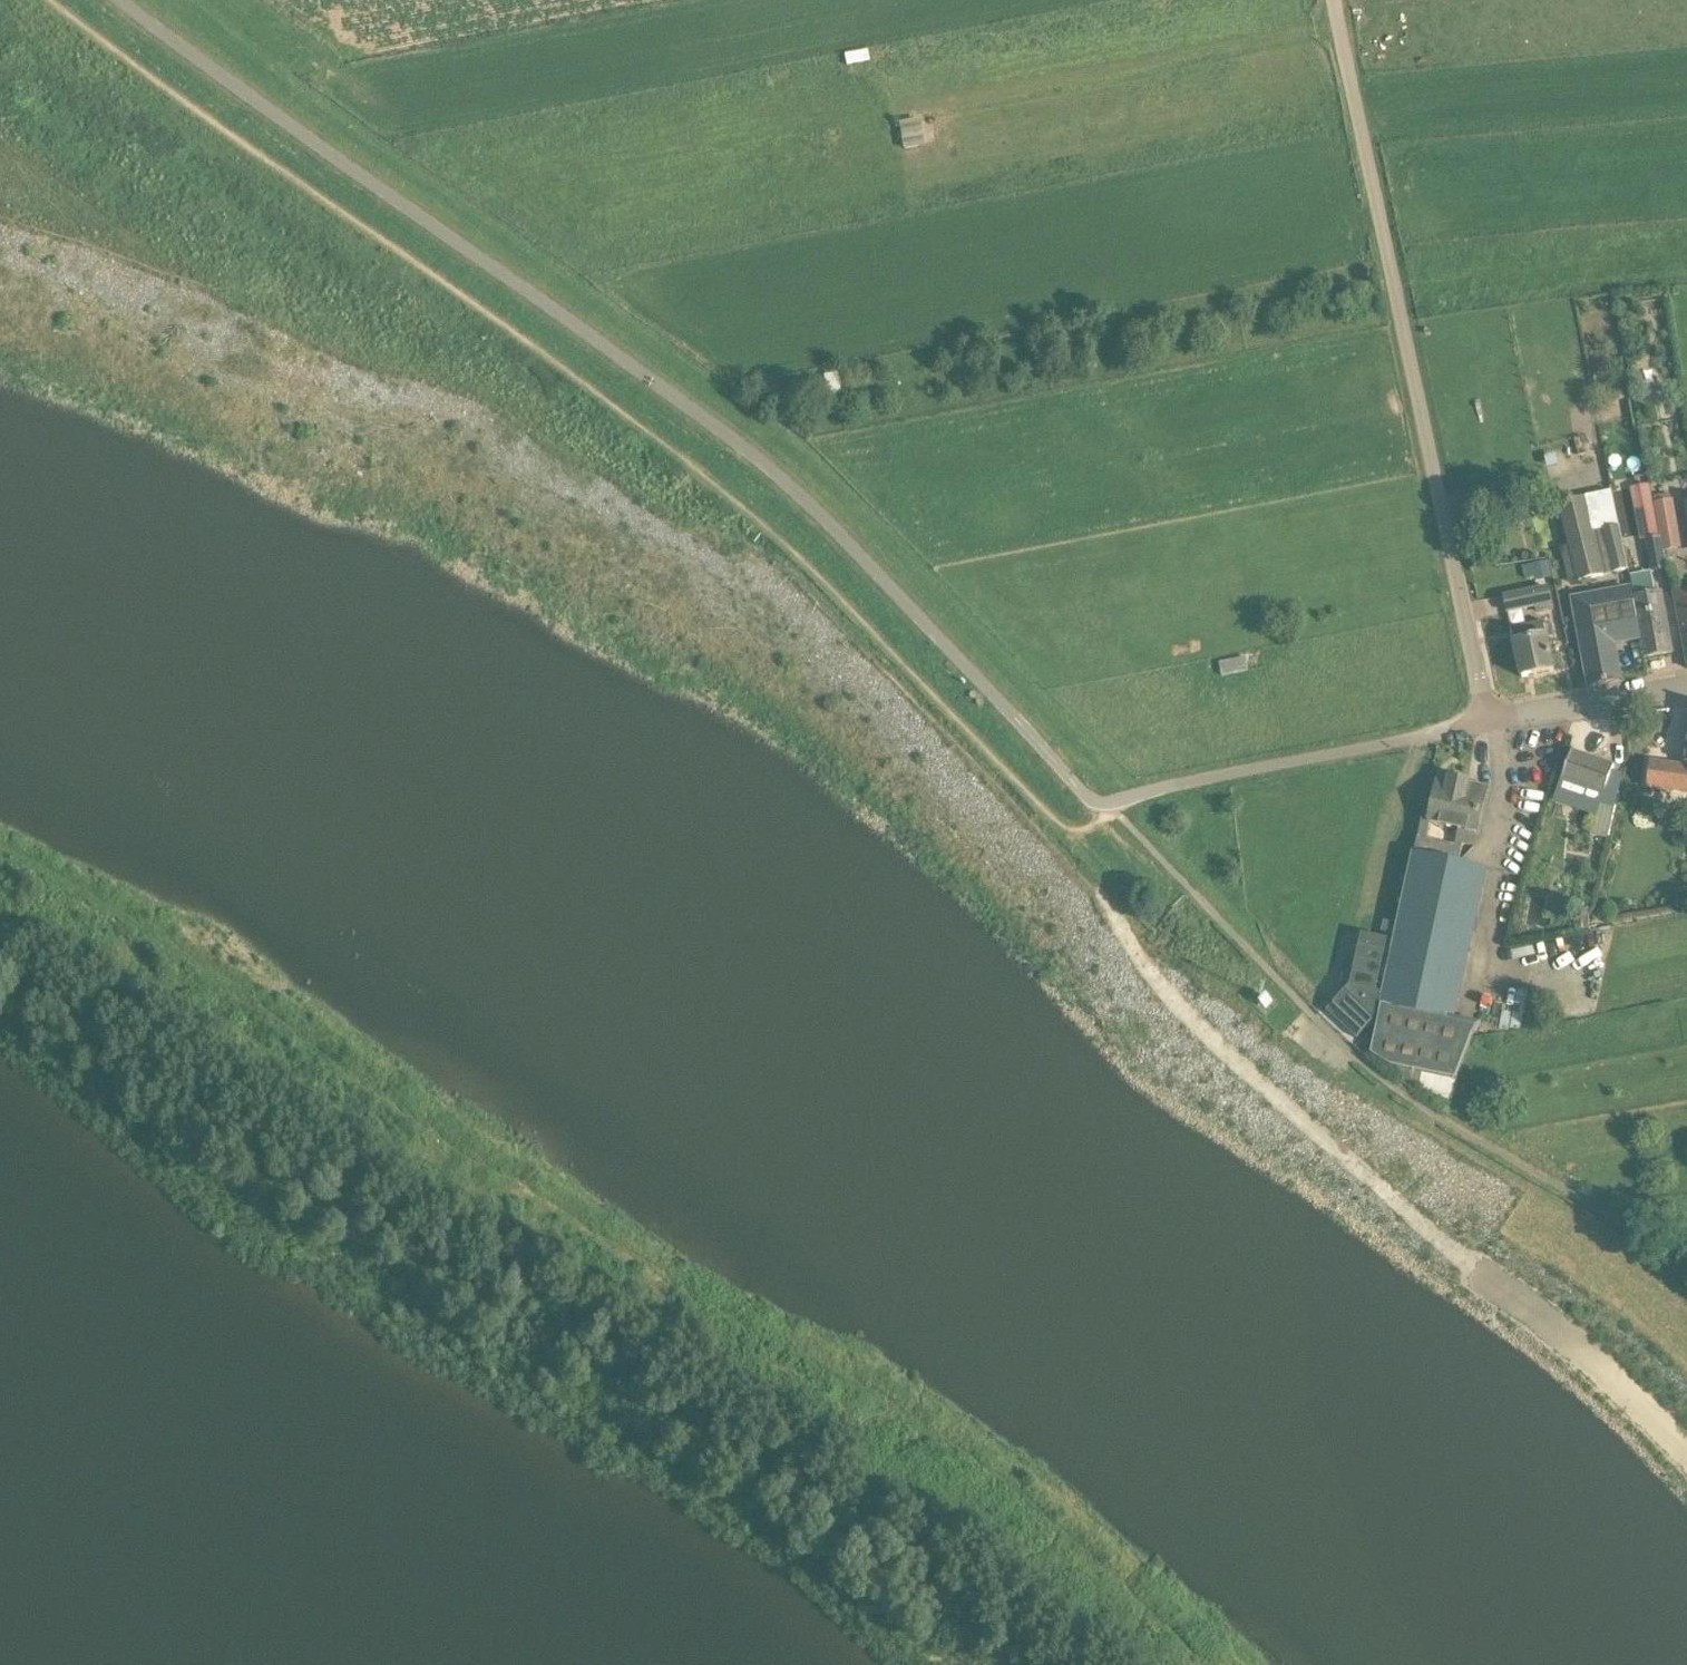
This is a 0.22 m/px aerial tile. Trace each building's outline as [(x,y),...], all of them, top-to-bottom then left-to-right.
[(1631,489),(1642,541),(1646,540),(1650,563),(1652,573),(1669,570),(1665,552),(1655,505),(1652,505),(1649,485),(1631,489)] [(1577,583),(1627,571),(1611,492),(1558,505),(1577,583)] [(1655,504),(1655,505),(1665,552),(1681,549),(1672,501),(1655,504)] [(1547,562),(1532,566),(1536,582),(1551,579),(1547,562)] [(1642,642),(1633,599),(1631,587),(1571,598),(1588,688),(1622,682),(1615,647),(1642,642)] [(1678,604),(1686,654),(1686,588),(1673,591),(1675,604),(1678,604)] [(1552,610),(1548,589),(1504,598),(1508,613),(1537,607),(1538,613),(1552,610)] [(1661,594),(1633,599),(1642,642),(1645,659),(1672,654),(1661,594)] [(1549,650),(1543,622),(1511,629),(1514,644),(1522,679),(1554,672),(1549,650)] [(1574,786),(1604,796),(1614,767),(1571,752),(1562,780),(1575,785),(1574,786)] [(1685,769),(1652,764),(1647,789),(1686,793),(1686,753),(1685,769)] [(1450,780),(1449,781),(1440,779),(1432,816),(1423,815),(1415,855),(1413,854),(1371,1049),(1387,1065),(1398,1067),(1415,1072),(1455,1081),(1472,1038),(1476,1029),(1453,1023),(1487,870),(1459,864),(1463,845),(1470,847),(1473,833),(1476,833),(1486,789),(1469,785),(1468,784),(1469,783),(1450,779),(1450,780)] [(1375,1020),(1381,994),(1376,993),(1388,941),(1362,935),(1350,987),(1331,1008),(1327,1012),(1356,1039),(1358,1038),(1375,1020)] [(1457,1081),(1455,1081),(1415,1072),(1398,1067),(1398,1071),(1397,1076),(1452,1103),(1453,1097),(1456,1084),(1457,1081)]
